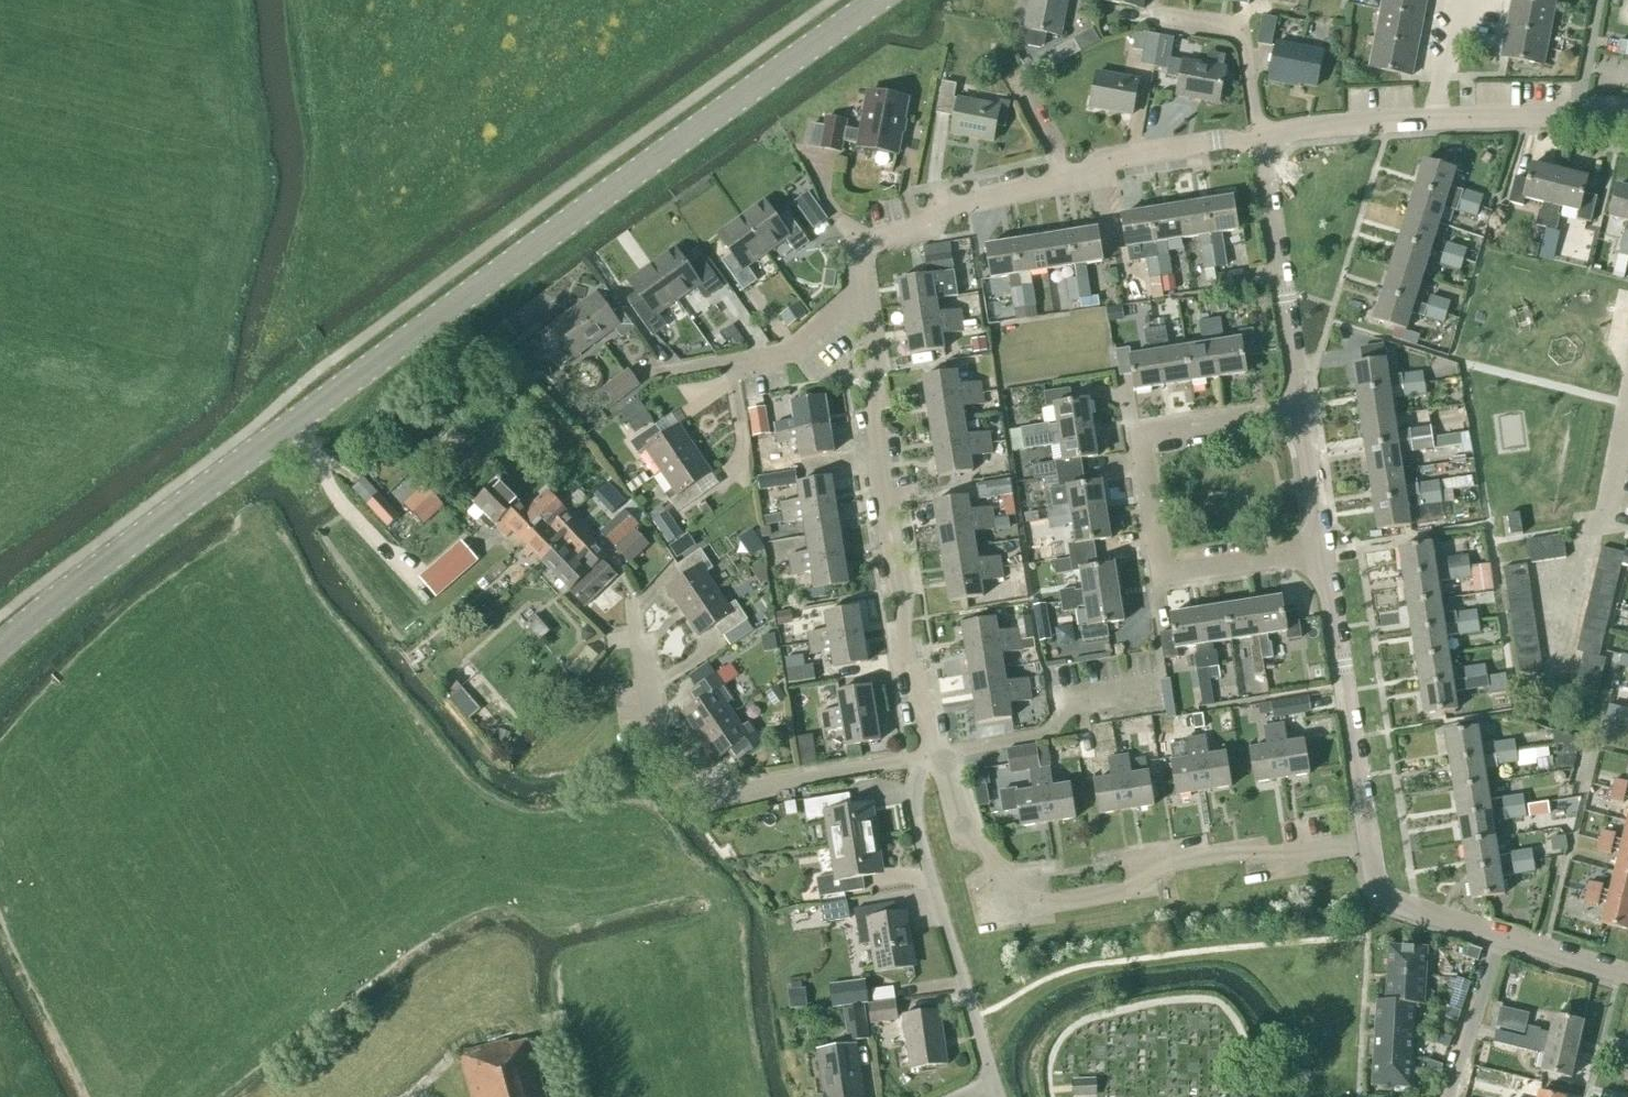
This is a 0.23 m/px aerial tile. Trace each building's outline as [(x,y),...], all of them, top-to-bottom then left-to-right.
[(1067,0),(1032,0),(1026,30),(1028,31),(1026,43),(1028,47),(1040,49),(1044,46),(1046,34),(1060,37),(1067,0)] [(1107,3),(1141,9),(1143,0),(1108,0),(1107,3)] [(1381,10),(1423,18),(1427,0),(1383,0),(1381,10)] [(1549,36),(1555,7),(1516,0),(1512,0),(1507,28),(1549,36)] [(1423,18),(1381,10),(1375,39),(1418,47),(1423,18)] [(1272,47),(1277,18),(1263,15),(1257,44),(1272,47)] [(1549,36),(1507,28),(1501,58),(1544,66),(1549,36)] [(1155,67),(1161,36),(1147,33),(1134,34),(1132,50),(1143,52),(1140,64),(1155,67)] [(1175,39),(1161,36),(1155,67),(1168,70),(1171,59),(1175,39)] [(1053,67),(1081,52),(1074,39),(1046,54),(1053,67)] [(1369,68),(1412,77),(1418,47),(1375,39),(1369,68)] [(1316,87),(1323,52),(1277,43),(1269,81),(1292,86),(1292,83),(1316,87)] [(1617,55),(1627,58),(1627,44),(1619,43),(1617,55)] [(1167,76),(1180,78),(1177,96),(1219,104),(1225,69),(1171,59),(1168,70),(1167,76)] [(1132,115),(1139,81),(1097,74),(1090,108),(1132,115)] [(937,114),(955,117),(958,100),(954,99),(956,85),(942,83),(937,114)] [(897,152),(907,99),(870,92),(863,132),(845,129),(846,122),(827,119),(821,149),(841,153),(843,142),(897,152)] [(999,108),(958,100),(955,117),(952,133),(992,141),(995,126),(1005,128),(1010,103),(1000,101),(999,108)] [(1415,188),(1459,202),(1462,193),(1450,189),(1456,171),(1424,161),(1415,188)] [(1544,204),(1542,212),(1549,214),(1560,171),(1532,165),(1528,181),(1515,178),(1509,202),(1523,206),(1524,199),(1544,204)] [(1560,171),(1549,214),(1557,216),(1559,208),(1578,213),(1577,219),(1590,223),(1596,198),(1584,195),(1588,178),(1560,171)] [(1618,186),(1610,218),(1627,223),(1625,234),(1627,235),(1627,189),(1618,186)] [(1459,202),(1415,188),(1407,215),(1439,225),(1445,207),(1456,211),(1457,210),(1459,202)] [(1462,193),(1459,202),(1479,208),(1483,197),(1462,191),(1462,193)] [(827,222),(807,195),(793,206),(813,233),(827,222)] [(1222,246),(1220,233),(1238,230),(1233,198),(1205,203),(1210,234),(1212,247),(1222,246)] [(1457,210),(1456,211),(1456,213),(1476,219),(1479,209),(1479,208),(1459,202),(1457,210)] [(742,219),(767,255),(786,241),(795,254),(810,244),(788,214),(777,221),(764,203),(742,219)] [(1177,207),(1182,239),(1200,236),(1202,249),(1212,247),(1210,234),(1205,203),(1177,207)] [(1182,239),(1177,207),(1150,211),(1157,256),(1169,254),(1167,241),(1182,239)] [(1150,211),(1122,216),(1129,261),(1146,259),(1146,258),(1157,256),(1150,211)] [(1549,214),(1542,212),(1539,211),(1536,225),(1546,228),(1549,214)] [(1549,214),(1546,228),(1556,230),(1560,216),(1557,216),(1549,214)] [(1399,241),(1431,251),(1439,225),(1407,215),(1399,241)] [(748,268),(767,255),(742,219),(719,236),(732,254),(722,261),(743,291),(757,281),(748,268)] [(1088,277),(1086,264),(1103,262),(1098,229),(1069,234),(1074,266),(1076,278),(1088,277)] [(1042,238),(1047,270),(1074,266),(1069,234),(1044,238),(1042,238)] [(1625,234),(1623,234),(1618,254),(1627,257),(1627,235),(1625,234)] [(1042,238),(1015,242),(1020,275),(1044,271),(1047,270),(1042,238)] [(1399,241),(1391,268),(1423,278),(1431,251),(1399,241)] [(992,279),(1020,275),(1015,242),(987,247),(992,279)] [(1529,242),(1526,255),(1535,257),(1538,244),(1529,242)] [(1443,254),(1463,260),(1467,249),(1447,243),(1443,254)] [(1212,247),(1215,268),(1227,266),(1223,246),(1222,246),(1212,247)] [(1212,247),(1202,249),(1201,249),(1204,270),(1215,268),(1212,247)] [(653,267),(676,300),(696,286),(705,300),(719,289),(699,261),(688,269),(675,251),(653,267)] [(951,254),(925,258),(928,274),(954,269),(951,254)] [(1157,256),(1160,277),(1172,275),(1169,254),(1157,256)] [(1460,271),(1463,260),(1443,254),(1440,265),(1460,271)] [(1146,258),(1146,259),(1150,279),(1160,277),(1157,256),(1146,258)] [(656,334),(666,328),(667,327),(657,314),(676,300),(653,267),(630,283),(643,301),(632,309),(653,337),(656,334)] [(1207,282),(1217,280),(1216,275),(1215,268),(1204,270),(1207,282)] [(1391,268),(1383,294),(1415,304),(1418,293),(1423,278),(1391,268)] [(1216,275),(1217,280),(1218,288),(1244,284),(1242,271),(1216,275)] [(899,280),(903,306),(937,300),(957,297),(953,272),(899,280)] [(1088,277),(1076,278),(1080,300),(1090,298),(1092,298),(1088,277)] [(1160,277),(1150,279),(1153,300),(1164,298),(1163,297),(1160,277)] [(1069,302),(1080,300),(1076,278),(1065,280),(1069,302)] [(1177,293),(1174,278),(1162,281),(1163,295),(1177,293)] [(1039,313),(1054,311),(1050,282),(1035,284),(1039,313)] [(635,329),(604,286),(591,296),(592,298),(557,324),(579,354),(614,328),(621,338),(635,329)] [(1033,287),(1022,288),(1025,308),(1036,307),(1033,287)] [(1022,288),(1011,290),(1014,310),(1025,308),(1022,288)] [(1412,313),(1424,317),(1427,308),(1415,304),(1383,294),(1374,321),(1406,331),(1412,313)] [(1090,298),(1080,300),(1081,309),(1099,306),(1097,297),(1092,298),(1090,298)] [(1447,314),(1450,303),(1430,297),(1427,308),(1447,314)] [(1226,299),(1217,301),(1219,313),(1228,311),(1226,299)] [(907,330),(962,322),(960,310),(939,314),(937,300),(903,306),(907,330)] [(1217,301),(1210,302),(1212,315),(1219,314),(1219,313),(1217,301)] [(1036,307),(1025,308),(1025,309),(1026,310),(1027,318),(1037,317),(1037,316),(1036,307)] [(1025,308),(1014,310),(1016,320),(1027,318),(1026,310),(1025,309),(1025,308)] [(1447,314),(1427,308),(1424,317),(1423,319),(1444,325),(1447,314)] [(802,309),(783,322),(788,328),(806,315),(802,309)] [(1108,311),(1106,311),(1108,322),(1109,322),(1120,321),(1119,309),(1108,311)] [(1209,321),(1219,379),(1247,375),(1244,357),(1257,355),(1253,330),(1240,332),(1241,339),(1221,342),(1220,335),(1222,334),(1220,319),(1209,321)] [(1165,328),(1164,320),(1153,322),(1155,329),(1165,328)] [(1191,383),(1219,379),(1209,321),(1199,323),(1201,338),(1204,337),(1205,345),(1186,348),(1191,383)] [(962,322),(907,330),(911,356),(945,350),(943,335),(964,332),(962,324),(962,322)] [(974,322),(962,324),(964,332),(976,330),(974,322)] [(666,328),(656,334),(665,346),(674,339),(666,328)] [(734,328),(716,340),(721,348),(732,340),(738,349),(745,345),(734,328)] [(1191,383),(1186,348),(1165,351),(1164,343),(1166,343),(1164,328),(1154,330),(1164,387),(1191,383)] [(1164,387),(1154,330),(1144,331),(1146,346),(1148,346),(1150,353),(1130,356),(1129,349),(1116,351),(1120,376),(1133,374),(1135,392),(1164,387)] [(985,339),(975,341),(977,353),(987,352),(985,339)] [(1383,345),(1360,349),(1362,363),(1385,360),(1383,345)] [(1353,365),(1357,393),(1390,388),(1403,386),(1401,375),(1388,377),(1385,360),(1362,363),(1353,365)] [(1403,386),(1424,383),(1432,382),(1430,370),(1422,372),(1401,375),(1403,386)] [(615,404),(639,386),(628,371),(604,389),(615,404)] [(982,394),(980,383),(958,386),(956,372),(923,377),(927,403),(982,394)] [(1426,394),(1424,383),(1403,386),(1404,397),(1426,394)] [(1394,415),(1390,388),(1357,393),(1361,420),(1394,415)] [(1045,426),(1020,429),(1022,440),(1036,438),(1094,429),(1089,401),(1072,403),(1070,389),(1044,393),(1047,408),(1054,407),(1057,426),(1049,427),(1049,425),(1045,426)] [(982,394),(927,403),(931,428),(964,422),(962,407),(983,404),(982,394)] [(760,397),(747,399),(751,425),(764,423),(760,397)] [(634,432),(653,420),(638,398),(620,410),(634,432)] [(776,434),(830,426),(825,399),(792,404),(794,421),(775,424),(776,434)] [(1409,431),(1396,433),(1394,415),(1361,420),(1365,448),(1411,441),(1409,431)] [(935,452),(989,444),(988,433),(966,436),(964,422),(931,428),(935,452)] [(661,473),(695,450),(679,426),(663,437),(656,426),(630,443),(638,454),(645,450),(656,465),(661,473)] [(830,426),(776,434),(778,445),(797,441),(800,458),(834,453),(830,426)] [(1411,441),(1432,438),(1431,426),(1409,430),(1409,431),(1411,441)] [(1036,438),(1022,440),(1024,451),(1052,446),(1052,444),(1059,442),(1062,461),(1055,462),(1058,477),(1083,473),(1081,460),(1098,457),(1094,429),(1036,438)] [(1441,436),(1432,438),(1434,449),(1461,445),(1459,434),(1441,436)] [(1411,441),(1412,451),(1413,452),(1434,449),(1432,438),(1411,441)] [(1402,470),(1399,453),(1412,451),(1411,441),(1365,448),(1369,475),(1402,470)] [(989,444),(935,452),(939,478),(972,473),(970,458),(991,454),(989,444)] [(695,450),(661,473),(672,490),(665,495),(678,513),(703,496),(696,485),(712,474),(695,450)] [(1033,481),(1056,478),(1053,463),(1031,466),(1033,481)] [(1402,470),(1369,475),(1373,503),(1419,496),(1418,485),(1405,487),(1402,470)] [(632,493),(650,481),(645,473),(627,485),(632,493)] [(1053,508),(1047,509),(1049,519),(1049,520),(1107,511),(1102,484),(1085,486),(1083,473),(1058,477),(1060,490),(1051,491),(1053,508)] [(783,474),(759,478),(761,493),(785,489),(783,474)] [(388,528),(400,516),(363,478),(351,489),(388,528)] [(782,514),(836,506),(831,479),(798,484),(800,501),(781,504),(782,514)] [(1013,495),(1010,480),(976,486),(979,500),(1003,497),(1012,495),(1013,495)] [(1439,481),(1418,484),(1418,485),(1419,496),(1441,493),(1439,481)] [(496,527),(519,504),(497,482),(474,505),(496,526),(495,526),(496,527)] [(625,503),(607,483),(594,496),(612,515),(625,503)] [(577,507),(587,498),(579,489),(569,499),(577,507)] [(1452,491),(1441,493),(1442,504),(1453,502),(1452,491)] [(550,524),(565,511),(547,492),(532,506),(545,519),(550,524)] [(1442,504),(1441,493),(1419,496),(1421,506),(1421,507),(1442,504)] [(423,526),(444,506),(434,495),(413,515),(423,526)] [(1015,515),(1012,495),(1003,497),(1006,517),(1015,515)] [(1421,506),(1419,496),(1373,503),(1378,531),(1410,526),(1408,508),(1421,506)] [(938,528),(993,519),(991,507),(970,511),(967,497),(934,502),(938,528)] [(614,548),(637,525),(646,517),(632,503),(600,533),(614,548)] [(545,519),(532,506),(526,512),(519,504),(496,527),(507,538),(513,533),(524,544),(545,519)] [(806,537),(840,532),(836,506),(782,514),(784,524),(803,521),(806,537)] [(566,541),(580,527),(565,511),(550,524),(566,541)] [(1107,511),(1049,520),(1050,530),(1065,528),(1065,525),(1072,524),(1075,544),(1068,545),(1070,559),(1095,555),(1093,542),(1111,539),(1107,511)] [(668,544),(682,534),(666,512),(652,522),(668,544)] [(1026,523),(1038,521),(1037,513),(1024,515),(1026,523)] [(1511,536),(1523,534),(1519,513),(1507,515),(1511,536)] [(1008,518),(995,520),(997,529),(1010,527),(1008,518)] [(566,541),(550,524),(545,519),(524,544),(542,562),(543,563),(566,541)] [(973,532),(995,529),(993,519),(938,528),(942,552),(975,547),(973,532)] [(1048,531),(1047,521),(1026,524),(1027,534),(1048,531)] [(592,539),(580,527),(566,541),(577,554),(592,539)] [(741,539),(751,557),(765,549),(754,531),(741,539)] [(629,564),(650,545),(638,532),(617,551),(629,564)] [(791,566),(844,558),(840,532),(806,537),(809,553),(789,556),(791,566)] [(688,535),(670,548),(678,560),(693,550),(696,548),(688,535)] [(1551,537),(1554,559),(1566,558),(1562,535),(1551,537)] [(1542,561),(1554,559),(1551,537),(1538,539),(1542,561)] [(601,562),(607,556),(592,539),(577,554),(593,570),(601,562)] [(1531,563),(1542,561),(1538,539),(1527,540),(1531,563)] [(577,554),(566,541),(543,563),(569,590),(570,591),(570,592),(593,570),(577,554)] [(462,542),(419,579),(435,598),(478,561),(462,542)] [(1403,577),(1449,570),(1447,560),(1435,562),(1432,544),(1399,549),(1403,577)] [(945,577),(1001,568),(999,557),(977,560),(975,547),(942,552),(945,577)] [(1599,559),(1622,564),(1624,553),(1601,548),(1599,559)] [(683,613),(717,590),(705,573),(712,568),(701,550),(675,568),(682,579),(667,589),(683,613)] [(1075,589),(1060,591),(1062,603),(1119,594),(1115,566),(1097,569),(1095,555),(1070,559),(1072,572),(1072,573),(1080,571),(1083,591),(1075,592),(1075,589)] [(1447,559),(1447,560),(1449,570),(1470,567),(1469,556),(1447,559)] [(844,558),(791,566),(792,577),(812,574),(814,589),(815,590),(825,589),(848,585),(844,558)] [(1618,577),(1622,564),(1599,559),(1596,572),(1618,577)] [(493,582),(510,567),(504,561),(488,575),(493,582)] [(593,570),(570,592),(585,607),(616,577),(601,562),(593,570)] [(1489,564),(1470,567),(1472,578),(1475,594),(1493,591),(1489,564)] [(1505,579),(1528,576),(1527,564),(1504,568),(1505,579)] [(1449,570),(1450,580),(1451,581),(1451,582),(1472,578),(1470,567),(1449,570)] [(1001,568),(945,577),(950,603),(983,597),(981,582),(1002,579),(1001,568)] [(1449,570),(1403,577),(1407,605),(1440,600),(1438,582),(1450,580),(1449,570)] [(1616,589),(1618,577),(1596,572),(1593,583),(1616,589)] [(1507,591),(1530,588),(1528,576),(1505,579),(1507,591)] [(1613,600),(1616,589),(1593,583),(1590,595),(1613,600)] [(1509,603),(1532,599),(1530,588),(1507,591),(1509,603)] [(814,589),(808,590),(809,599),(827,596),(825,589),(815,590),(814,589)] [(717,590),(683,613),(699,637),(715,626),(722,637),(724,636),(746,621),(748,620),(740,609),(735,601),(728,606),(717,590)] [(1119,594),(1062,603),(1063,612),(1078,610),(1078,607),(1085,606),(1088,625),(1081,627),(1083,641),(1109,637),(1107,624),(1124,622),(1119,594)] [(1610,611),(1613,600),(1590,595),(1588,606),(1610,611)] [(1253,602),(1262,659),(1274,657),(1271,642),(1268,642),(1267,636),(1287,633),(1288,639),(1301,637),(1298,613),(1284,615),(1282,598),(1253,602)] [(1511,615),(1534,612),(1532,599),(1509,603),(1511,615)] [(1456,615),(1443,617),(1440,600),(1407,605),(1412,632),(1458,625),(1456,615)] [(1264,675),(1262,659),(1253,602),(1226,606),(1231,642),(1252,638),(1253,644),(1250,645),(1255,676),(1264,675)] [(1038,637),(1050,635),(1046,604),(1033,606),(1038,637)] [(1212,645),(1231,642),(1226,606),(1198,611),(1207,667),(1209,679),(1220,677),(1216,650),(1213,651),(1212,645)] [(1607,623),(1610,611),(1588,606),(1585,617),(1607,623)] [(810,644),(863,636),(859,609),(825,614),(828,631),(808,634),(810,644)] [(1197,669),(1207,667),(1198,611),(1170,615),(1173,633),(1160,635),(1164,658),(1177,656),(1176,650),(1197,647),(1198,653),(1195,653),(1197,669)] [(1456,615),(1458,625),(1479,622),(1477,611),(1456,614),(1456,615)] [(1513,626),(1536,623),(1534,612),(1511,615),(1513,626)] [(773,613),(764,619),(768,623),(774,619),(773,613)] [(790,613),(777,615),(778,623),(791,621),(790,613)] [(537,616),(527,625),(530,628),(539,639),(549,631),(537,616)] [(1605,634),(1607,623),(1585,617),(1582,629),(1605,634)] [(1030,618),(1018,619),(1020,630),(1020,631),(1021,641),(1034,639),(1030,618)] [(966,650),(1021,641),(1020,631),(998,635),(995,619),(962,624),(966,650)] [(753,632),(746,621),(724,636),(732,648),(753,632)] [(1480,632),(1479,622),(1458,625),(1459,635),(1459,636),(1480,633),(1480,632)] [(1514,638),(1537,634),(1536,623),(1513,626),(1514,638)] [(1057,629),(1061,646),(1078,643),(1074,625),(1057,629)] [(1416,660),(1449,655),(1446,637),(1459,635),(1458,625),(1412,632),(1416,660)] [(583,632),(582,639),(586,643),(594,636),(587,628),(583,632)] [(1602,646),(1605,634),(1582,629),(1579,640),(1602,646)] [(1516,650),(1539,646),(1537,634),(1514,638),(1516,650)] [(863,636),(810,644),(811,654),(831,651),(834,668),(867,662),(863,636)] [(1022,641),(1024,651),(1035,649),(1033,639),(1022,641)] [(1602,646),(1579,640),(1577,652),(1584,653),(1599,657),(1602,646)] [(970,674),(1003,669),(1001,656),(1023,652),(1021,641),(966,650),(970,674)] [(1518,662),(1541,658),(1539,646),(1516,650),(1518,662)] [(569,671),(579,680),(600,657),(589,647),(569,671)] [(1603,671),(1606,658),(1599,657),(1584,653),(1581,666),(1603,671)] [(1449,655),(1416,660),(1420,687),(1466,680),(1464,670),(1451,672),(1449,655)] [(1622,655),(1619,667),(1627,669),(1627,656),(1622,655)] [(802,657),(785,659),(787,670),(804,668),(802,657)] [(1039,664),(1038,657),(1027,659),(1028,666),(1039,664)] [(1541,658),(1518,662),(1520,673),(1543,670),(1541,658)] [(709,663),(688,677),(697,688),(716,675),(709,663)] [(728,667),(716,675),(724,686),(736,678),(739,676),(731,665),(728,667)] [(804,668),(787,670),(789,684),(815,680),(812,666),(804,668)] [(1466,680),(1487,677),(1485,666),(1464,669),(1464,670),(1466,680)] [(1600,684),(1603,671),(1581,666),(1578,678),(1600,684)] [(970,674),(974,699),(1029,690),(1027,679),(1005,682),(1003,669),(970,674)] [(1505,674),(1487,677),(1488,688),(1489,695),(1508,692),(1505,674)] [(699,738),(733,714),(726,704),(733,699),(724,686),(716,675),(697,688),(691,692),(698,703),(683,714),(699,738)] [(1265,677),(1267,690),(1278,688),(1276,675),(1265,677)] [(1044,687),(1043,677),(1035,679),(1037,689),(1044,687)] [(1466,680),(1467,690),(1467,691),(1488,688),(1487,677),(1466,680)] [(1546,703),(1552,681),(1541,677),(1534,700),(1546,703)] [(1164,680),(1169,716),(1177,714),(1172,678),(1164,680)] [(1598,693),(1600,684),(1578,678),(1575,688),(1598,693)] [(1466,680),(1420,687),(1424,715),(1457,710),(1455,692),(1467,690),(1466,680)] [(451,699),(462,689),(455,681),(444,691),(451,699)] [(1556,706),(1563,684),(1552,681),(1546,703),(1556,706)] [(1568,710),(1575,688),(1563,684),(1556,706),(1568,710)] [(1213,704),(1210,685),(1200,687),(1203,706),(1213,704)] [(880,741),(876,714),(871,687),(838,693),(840,710),(821,712),(824,733),(844,730),(846,746),(858,745),(880,741)] [(777,688),(769,694),(776,705),(785,699),(777,688)] [(462,689),(451,699),(469,720),(481,710),(462,689)] [(1031,700),(1029,690),(974,699),(978,725),(1011,719),(1009,703),(1031,700)] [(1272,713),(1273,718),(1310,713),(1308,699),(1271,705),(1272,713)] [(1270,703),(1259,704),(1261,715),(1272,713),(1271,705),(1270,703)] [(1606,717),(1608,718),(1618,720),(1622,721),(1622,720),(1625,709),(1609,705),(1606,717)] [(733,714),(699,738),(715,761),(731,751),(739,762),(764,744),(749,722),(742,727),(733,714)] [(1204,728),(1202,715),(1193,717),(1195,730),(1204,728)] [(1287,744),(1283,724),(1274,726),(1282,779),(1309,775),(1304,741),(1287,744)] [(1282,779),(1274,726),(1263,727),(1266,747),(1250,750),(1255,784),(1282,779)] [(1494,745),(1481,747),(1478,729),(1445,734),(1450,762),(1495,755),(1494,745)] [(497,730),(493,740),(506,745),(510,735),(497,730)] [(1570,737),(1551,730),(1553,744),(1561,743),(1571,742),(1570,737)] [(1080,760),(1095,758),(1092,731),(1076,733),(1080,760)] [(1195,738),(1204,792),(1231,788),(1225,754),(1209,756),(1205,736),(1195,738)] [(1177,796),(1204,792),(1195,738),(1185,740),(1188,759),(1172,762),(1177,796)] [(1494,744),(1494,745),(1495,755),(1517,752),(1517,751),(1515,740),(1494,744)] [(1571,742),(1561,743),(1561,752),(1561,754),(1575,753),(1578,741),(1571,742)] [(858,745),(846,746),(848,758),(860,756),(858,745)] [(1036,746),(1007,750),(1008,757),(1009,765),(1010,772),(1026,770),(1026,771),(1040,769),(1040,768),(1036,747),(1036,746)] [(1037,750),(1039,764),(1049,762),(1047,748),(1037,750)] [(814,751),(800,753),(802,766),(816,764),(814,751)] [(1517,752),(1495,755),(1497,766),(1519,762),(1517,752)] [(1128,754),(1117,756),(1126,811),(1154,807),(1148,771),(1131,774),(1129,761),(1128,754)] [(1487,784),(1484,768),(1497,766),(1495,755),(1450,762),(1454,790),(1487,784)] [(1093,781),(1099,815),(1126,811),(1117,756),(1107,757),(1110,778),(1093,781)] [(1131,774),(1148,771),(1146,758),(1129,761),(1131,774)] [(976,786),(985,785),(989,784),(986,769),(973,771),(976,786)] [(1050,769),(1040,770),(1048,823),(1075,819),(1070,784),(1053,787),(1050,769)] [(1016,790),(1000,792),(1003,813),(1019,810),(1022,828),(1044,824),(1048,823),(1040,770),(1030,772),(1033,790),(1017,793),(1016,790)] [(1625,794),(1627,788),(1627,783),(1615,780),(1612,790),(1625,794)] [(1504,810),(1502,798),(1489,800),(1487,784),(1454,790),(1458,817),(1504,810)] [(1623,804),(1624,799),(1625,794),(1612,790),(1610,801),(1623,804)] [(832,846),(879,839),(874,808),(852,812),(849,795),(804,802),(807,820),(827,817),(832,846)] [(1504,810),(1525,806),(1523,795),(1502,798),(1504,810)] [(795,803),(785,805),(786,817),(797,816),(795,804),(795,803)] [(1529,817),(1549,814),(1547,803),(1527,806),(1529,817)] [(1504,810),(1505,819),(1506,821),(1526,817),(1525,806),(1504,810)] [(1463,844),(1495,839),(1493,821),(1505,819),(1504,810),(1458,817),(1463,844)] [(1623,842),(1614,839),(1613,845),(1627,849),(1627,821),(1623,842)] [(1602,831),(1600,841),(1613,845),(1614,839),(1615,834),(1602,831)] [(879,839),(832,846),(837,876),(817,879),(819,898),(865,890),(862,873),(884,869),(879,839)] [(1467,872),(1512,865),(1511,854),(1498,856),(1495,839),(1463,844),(1467,872)] [(1611,850),(1613,845),(1600,841),(1597,852),(1610,855),(1611,850)] [(1620,852),(1615,872),(1627,876),(1627,849),(1613,845),(1611,850),(1620,852)] [(1511,853),(1511,854),(1512,865),(1533,861),(1532,849),(1511,853)] [(1512,865),(1514,875),(1535,872),(1533,861),(1512,865)] [(1514,875),(1512,865),(1467,872),(1471,900),(1504,895),(1501,877),(1514,875)] [(1627,903),(1627,876),(1615,872),(1610,893),(1601,891),(1600,896),(1627,903)] [(1590,882),(1587,893),(1600,896),(1601,891),(1603,886),(1590,882)] [(1600,896),(1587,893),(1584,903),(1598,906),(1599,901),(1600,896)] [(1602,924),(1627,931),(1627,903),(1600,896),(1599,901),(1607,903),(1602,924)] [(824,923),(850,919),(847,901),(821,905),(824,923)] [(896,919),(894,904),(854,910),(860,945),(872,944),(876,968),(916,962),(908,917),(896,919)] [(1387,975),(1426,977),(1427,948),(1389,946),(1387,975)] [(1468,947),(1465,957),(1477,962),(1480,951),(1468,947)] [(1509,967),(1507,975),(1515,976),(1515,975),(1516,970),(1516,969),(1509,967)] [(1387,975),(1386,1002),(1386,1003),(1415,1004),(1424,1004),(1426,977),(1387,975)] [(1466,994),(1469,983),(1457,979),(1453,990),(1466,994)] [(863,982),(829,987),(833,1009),(867,1005),(863,982)] [(790,984),(791,991),(788,992),(790,1008),(806,1007),(804,990),(801,991),(800,983),(790,984)] [(893,987),(872,990),(874,1003),(895,1000),(893,987)] [(871,1025),(899,1021),(896,1000),(895,1000),(874,1003),(868,1004),(871,1025)] [(1414,1032),(1415,1004),(1386,1003),(1386,1002),(1377,1001),(1375,1030),(1414,1032)] [(849,1042),(869,1039),(864,1006),(844,1009),(849,1042)] [(1457,1022),(1460,1011),(1448,1007),(1444,1017),(1457,1022)] [(910,1070),(947,1065),(940,1010),(902,1016),(910,1070)] [(1502,1010),(1497,1028),(1511,1031),(1515,1013),(1502,1010)] [(1526,1040),(1577,1052),(1583,1023),(1555,1017),(1551,1034),(1540,1032),(1540,1029),(1528,1027),(1526,1038),(1526,1040)] [(1375,1030),(1374,1057),(1412,1060),(1414,1032),(1375,1030)] [(1448,1048),(1452,1038),(1439,1033),(1435,1044),(1448,1048)] [(1526,1038),(1522,1037),(1522,1039),(1506,1035),(1503,1045),(1523,1050),(1535,1052),(1535,1050),(1547,1053),(1542,1072),(1571,1079),(1577,1052),(1526,1040),(1526,1038)] [(459,1054),(465,1072),(472,1096),(546,1096),(530,1041),(509,1046),(508,1041),(459,1054)] [(854,1046),(820,1051),(826,1096),(862,1096),(854,1046)] [(1410,1088),(1412,1060),(1374,1057),(1372,1086),(1410,1088)] [(1439,1076),(1442,1065),(1430,1061),(1426,1072),(1439,1076)] [(1493,1088),(1497,1072),(1473,1066),(1469,1082),(1493,1088)] [(1074,1096),(1095,1096),(1095,1081),(1074,1082),(1074,1096)]
